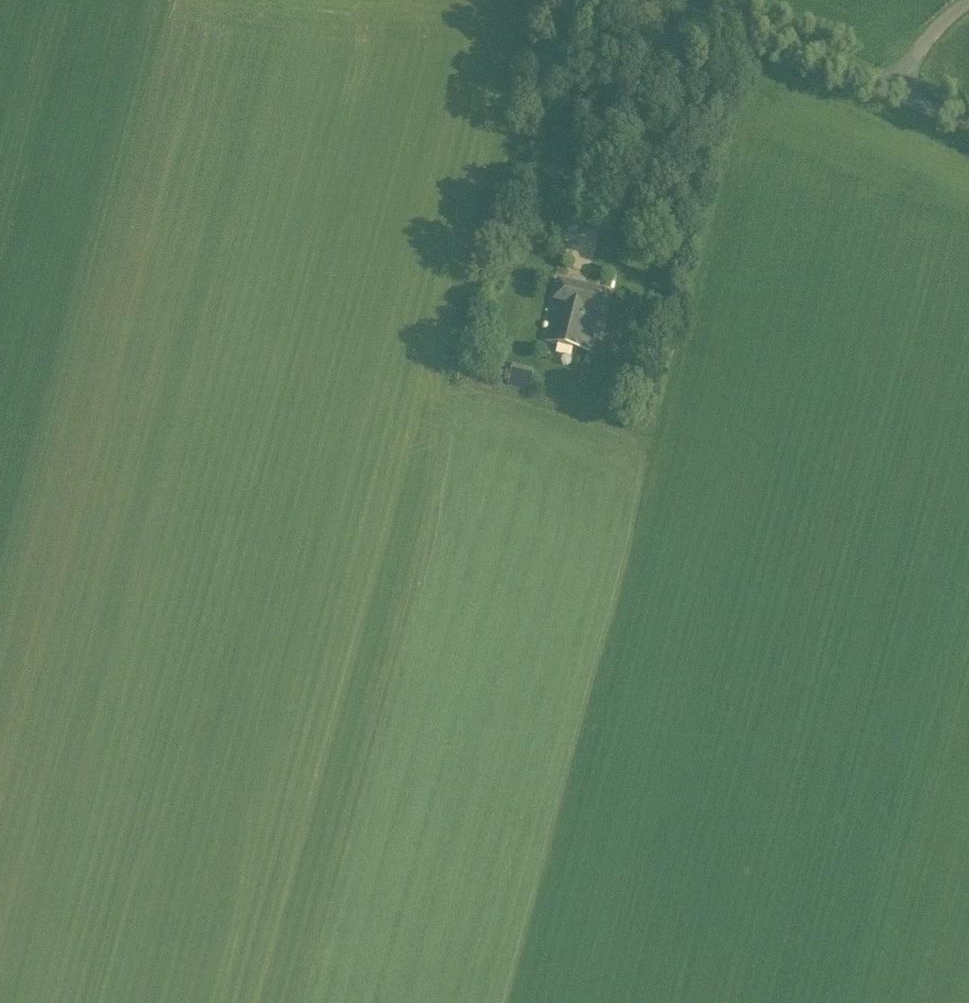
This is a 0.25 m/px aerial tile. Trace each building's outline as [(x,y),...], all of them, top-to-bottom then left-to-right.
[(602,313),(606,294),(560,283),(556,302),(558,303),(549,343),(590,353),(599,312),(602,313)] [(531,388),(536,372),(514,366),(509,383),(531,388)]
